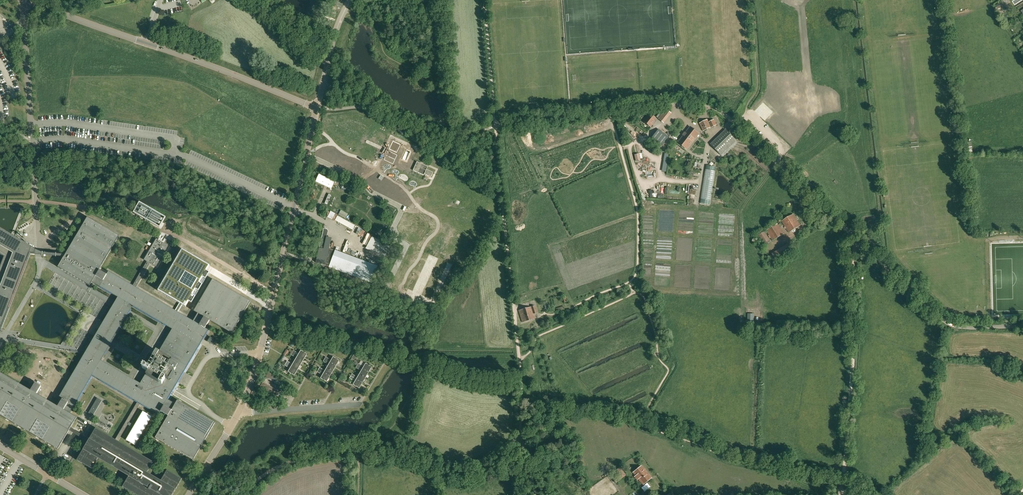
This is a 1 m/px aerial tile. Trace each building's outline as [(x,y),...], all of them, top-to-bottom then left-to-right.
[(655,122),(654,122),(656,119),(649,113),(643,121),(650,127),(653,124),(655,122)] [(714,120),(709,122),(707,120),(700,123),(703,131),(711,127),(717,125),(714,120)] [(685,132),(683,135),(684,136),(678,142),(687,149),(699,134),(690,127),(686,133),(685,132)] [(661,146),(668,137),(659,129),(651,139),(661,146)] [(736,140),(727,131),(712,145),(721,155),(736,140)] [(394,140),(390,148),(398,152),(402,144),(394,140)] [(427,169),(428,167),(417,161),(413,170),(424,175),(425,174),(431,177),(433,172),(427,169)] [(705,172),(699,203),(709,205),(714,173),(715,166),(706,165),(705,172)] [(331,188),(334,181),(319,174),(316,181),(331,188)] [(138,203),(133,212),(147,221),(160,227),(166,217),(152,209),(146,207),(138,203)] [(793,214),(782,221),(785,227),(785,228),(786,228),(789,232),(800,225),(793,214)] [(337,216),(335,220),(353,230),(355,225),(337,216)] [(17,382),(0,372),(0,415),(2,416),(3,417),(8,420),(9,420),(58,449),(64,439),(69,430),(71,427),(71,426),(73,424),(74,422),(74,421),(77,417),(70,413),(70,412),(72,409),(92,375),(137,402),(137,403),(136,404),(126,422),(115,439),(115,440),(115,439),(96,428),(90,438),(88,441),(86,444),(79,456),(78,459),(77,460),(92,469),(98,458),(128,476),(122,487),(136,494),(172,494),(182,479),(167,470),(161,481),(147,473),(153,462),(118,441),(128,425),(132,427),(133,428),(126,440),(127,441),(131,443),(135,446),(152,417),(151,416),(147,413),(143,411),(134,425),(133,425),(129,422),(139,406),(140,405),(140,404),(158,414),(160,411),(168,416),(167,418),(155,438),(193,460),(215,422),(178,400),(177,401),(175,404),(168,399),(169,397),(171,394),(171,393),(173,390),(176,385),(178,382),(184,372),(185,369),(200,344),(201,343),(202,341),(203,339),(209,330),(205,328),(206,328),(206,326),(209,323),(209,322),(210,320),(231,333),(250,301),(212,279),(194,311),(198,313),(193,321),(178,312),(182,305),(185,307),(188,302),(191,303),(195,297),(193,295),(196,290),(198,291),(202,285),(200,283),(203,278),(205,279),(209,273),(207,271),(210,266),(182,249),(158,291),(179,303),(175,309),(175,310),(136,287),(150,263),(156,267),(168,246),(167,245),(163,243),(166,238),(160,235),(157,239),(156,238),(144,260),(147,261),(133,286),(109,271),(107,274),(99,270),(100,268),(119,236),(89,218),(87,217),(87,218),(85,221),(81,227),(80,230),(65,254),(64,257),(58,267),(90,286),(92,282),(118,297),(115,301),(114,303),(113,306),(112,306),(112,307),(104,322),(95,336),(95,337),(86,351),(79,364),(59,397),(62,399),(58,406),(38,395),(37,394),(41,386),(35,383),(30,390),(18,383),(17,382)] [(777,224),(767,230),(773,240),(784,234),(777,224)] [(1,330),(30,254),(64,257),(65,254),(42,252),(32,248),(28,246),(29,245),(0,228),(0,255),(4,257),(4,259),(0,257),(0,329),(1,330)] [(319,248),(316,263),(326,265),(326,263),(330,264),(329,267),(371,283),(378,266),(341,252),(335,250),(335,251),(329,249),(330,244),(325,243),(327,237),(328,231),(327,229),(324,228),(323,228),(319,246),(319,247),(319,248)] [(758,235),(764,244),(770,240),(765,231),(758,235)] [(533,314),(537,313),(539,312),(538,309),(536,310),(534,306),(519,310),(523,322),(535,318),(533,314)] [(210,337),(207,341),(213,345),(216,340),(210,337)] [(292,353),(304,360),(307,355),(301,351),(299,354),(293,351),(292,353)] [(296,359),(294,362),(300,365),(304,360),(292,353),(291,355),(294,357),(296,359)] [(327,362),(330,363),(336,367),(339,361),(333,358),(331,361),(326,358),(324,360),(327,362)] [(297,371),(300,365),(294,362),(292,365),(287,362),(286,364),(297,371)] [(336,367),(330,363),(327,368),(333,372),(336,367)] [(297,371),(286,364),(285,366),(290,369),(288,372),(294,376),(297,371)] [(357,366),(369,373),(372,368),(366,364),(364,367),(358,364),(357,366)] [(361,371),(359,375),(365,378),(369,373),(357,366),(356,368),(361,371)] [(324,373),(330,377),(333,372),(327,368),(325,371),(319,368),(318,370),(321,371),(324,373)] [(330,377),(324,373),(320,379),(327,383),(330,377)] [(359,375),(356,379),(356,380),(362,383),(365,378),(359,375)] [(353,378),(351,377),(350,378),(355,382),(353,385),(359,389),(362,383),(356,380),(356,379),(354,378),(353,378)] [(102,401),(97,398),(88,413),(93,415),(102,401)] [(88,441),(90,438),(75,430),(71,427),(69,430),(73,433),(88,441)] [(80,438),(75,435),(72,441),(76,444),(80,438)] [(651,478),(641,466),(633,472),(643,485),(651,478)] [(612,479),(615,483),(622,478),(619,474),(612,479)]
